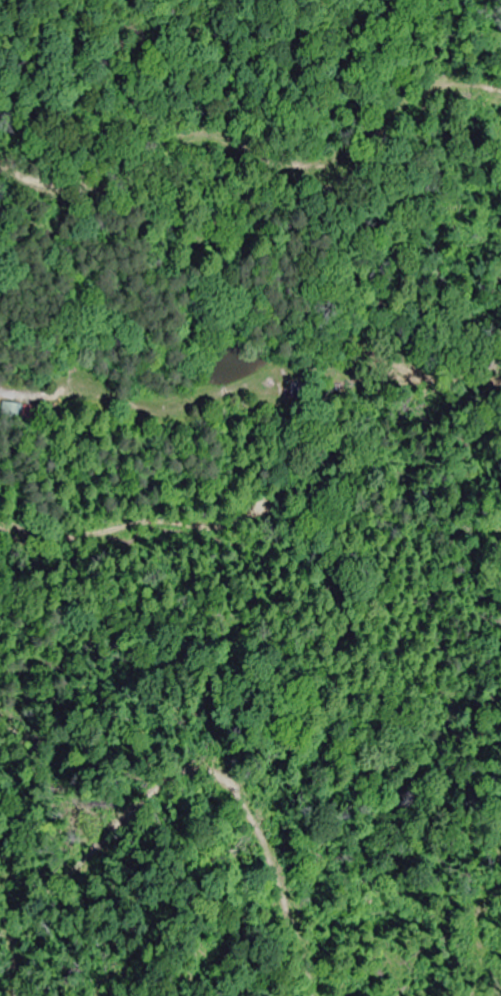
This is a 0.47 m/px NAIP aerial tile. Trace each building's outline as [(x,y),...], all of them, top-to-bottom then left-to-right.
[(89,394),(75,392),(73,404),(87,406),(89,394)]
